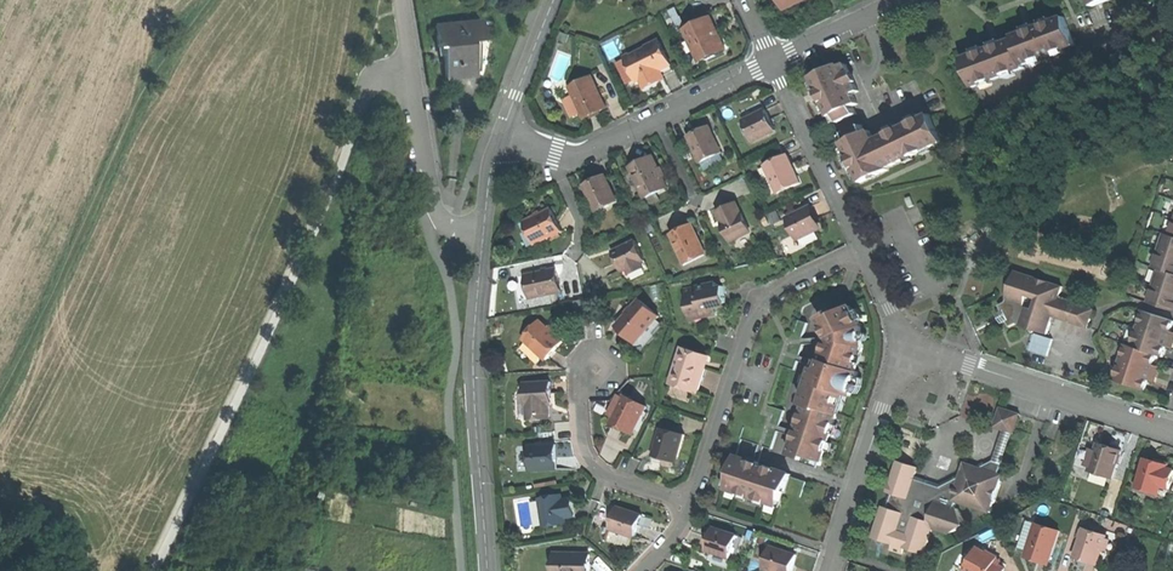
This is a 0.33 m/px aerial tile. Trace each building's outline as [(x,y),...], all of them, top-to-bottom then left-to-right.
[(711,16),(684,30),(690,42),(693,41),(703,61),(724,51),(716,34),(719,33),(715,25),(711,16)] [(990,48),(963,58),(973,87),(1025,67),(1024,64),(1076,45),(1065,17),(1042,25),(1013,36),(1014,39),(990,48)] [(445,79),(473,76),(470,42),(482,40),(480,21),(434,26),(437,48),(441,48),(443,63),(445,79)] [(662,75),(673,70),(659,40),(647,46),(647,47),(625,58),(632,72),(636,70),(640,79),(644,88),(656,83),(664,79),(662,75)] [(636,70),(632,72),(625,58),(616,62),(627,85),(640,79),(636,70)] [(839,64),(811,77),(820,95),(830,116),(835,114),(838,122),(856,113),(853,105),(857,103),(852,93),(858,91),(845,63),(840,66),(839,64)] [(592,76),(570,86),(585,118),(595,113),(607,108),(592,76)] [(753,115),(742,121),(752,142),(775,131),(765,110),(753,115)] [(850,158),(861,182),(888,169),(888,167),(919,153),(943,141),(930,114),(873,141),(868,131),(865,132),(861,124),(844,133),(848,141),(843,143),(850,158)] [(699,131),(689,136),(702,163),(723,153),(710,126),(699,131)] [(788,154),(765,165),(778,193),(801,182),(793,166),(788,154)] [(641,162),(630,167),(645,198),(668,187),(653,156),(641,162)] [(594,181),(585,186),(596,209),(617,198),(606,176),(594,181)] [(815,201),(821,213),(830,209),(824,196),(815,201)] [(910,207),(915,205),(912,196),(906,198),(910,207)] [(726,209),(719,212),(732,241),(751,232),(742,213),(740,214),(735,204),(726,209)] [(809,207),(787,218),(797,240),(819,229),(813,216),(809,207)] [(556,218),(552,209),(527,220),(538,243),(563,231),(556,218)] [(776,211),(768,215),(772,223),(780,219),(776,211)] [(683,229),(671,234),(684,261),(705,251),(692,224),(683,229)] [(1172,255),(1172,236),(1170,236),(1165,234),(1159,251),(1172,255)] [(622,251),(615,254),(619,264),(623,271),(628,269),(630,272),(645,265),(643,261),(646,260),(636,240),(621,247),(622,251)] [(1159,251),(1154,267),(1160,268),(1172,273),(1172,255),(1159,251)] [(557,268),(526,275),(531,298),(561,291),(559,278),(557,268)] [(1172,292),(1172,273),(1160,268),(1154,285),(1172,292)] [(1007,299),(1006,302),(999,305),(1002,311),(1007,321),(1010,327),(1016,323),(1020,324),(1020,325),(1031,329),(1034,333),(1037,331),(1047,334),(1053,316),(1059,298),(1063,286),(1015,271),(1011,282),(1008,284),(1010,287),(1006,298),(1007,299)] [(715,282),(696,286),(698,297),(686,300),(689,314),(701,311),(703,318),(711,316),(717,314),(715,304),(726,302),(723,286),(717,287),(715,282)] [(1148,303),(1172,311),(1172,292),(1154,285),(1148,303)] [(683,289),(686,300),(698,297),(696,286),(683,289)] [(1094,309),(1059,298),(1053,316),(1088,328),(1094,309)] [(660,316),(641,299),(618,324),(627,332),(638,341),(660,316)] [(860,372),(856,371),(859,363),(859,362),(856,361),(858,355),(861,356),(861,355),(864,347),(863,327),(852,306),(838,313),(837,309),(819,318),(824,327),(828,335),(829,335),(829,339),(830,344),(828,343),(823,358),(821,364),(820,369),(814,367),(802,404),(805,405),(797,429),(796,432),(789,454),(822,465),(840,413),(834,412),(841,392),(847,394),(852,396),(854,392),(859,376),(860,372)] [(1169,337),(1171,331),(1172,324),(1172,320),(1143,310),(1138,327),(1169,337)] [(690,320),(703,318),(701,311),(689,314),(690,320)] [(1002,323),(1007,321),(1002,311),(997,313),(1000,318),(1002,323)] [(556,335),(559,332),(551,325),(548,328),(540,321),(524,339),(546,359),(556,348),(563,341),(559,338),(556,335)] [(798,322),(794,337),(801,339),(806,324),(798,322)] [(1157,355),(1162,356),(1166,346),(1169,337),(1138,327),(1131,346),(1157,355)] [(1053,339),(1036,333),(1030,350),(1048,356),(1053,339)] [(1120,361),(1151,371),(1153,365),(1157,355),(1131,346),(1126,344),(1120,361)] [(702,354),(682,347),(670,383),(698,392),(702,378),(706,367),(699,365),(702,354)] [(864,356),(861,355),(861,356),(858,355),(856,361),(859,362),(859,363),(862,363),(864,356)] [(1148,380),(1151,371),(1120,361),(1114,380),(1145,390),(1148,380)] [(1159,367),(1153,365),(1151,371),(1157,373),(1159,369),(1159,367)] [(1157,373),(1151,371),(1148,380),(1154,382),(1156,376),(1157,373)] [(859,376),(854,392),(859,393),(861,392),(863,390),(864,388),(865,385),(865,383),(865,380),(864,378),(859,376)] [(551,381),(525,383),(526,405),(527,405),(528,419),(550,418),(550,404),(552,404),(551,392),(551,381)] [(834,412),(840,413),(840,414),(847,394),(841,392),(834,412)] [(609,414),(614,417),(622,400),(616,398),(609,414)] [(646,408),(623,398),(622,400),(614,417),(613,420),(626,426),(635,430),(646,408)] [(785,411),(770,407),(763,429),(747,423),(741,439),(762,446),(772,449),(779,428),(785,411)] [(1012,433),(1014,434),(1021,414),(1000,407),(994,427),(1004,430),(1012,433)] [(685,434),(661,428),(654,452),(667,455),(678,458),(685,434)] [(1004,430),(994,461),(1002,464),(1012,433),(1004,430)] [(556,444),(529,446),(530,470),(557,469),(556,455),(556,444)] [(1108,447),(1098,444),(1089,470),(1112,478),(1121,451),(1108,447)] [(731,473),(726,489),(779,506),(784,490),(786,491),(790,476),(791,474),(757,463),(735,456),(732,466),(730,472),(731,473)] [(1145,458),(1137,485),(1159,492),(1161,486),(1170,489),(1172,477),(1172,470),(1159,466),(1160,462),(1153,460),(1145,458)] [(907,498),(915,476),(918,467),(898,460),(887,492),(890,493),(907,498)] [(984,462),(976,466),(999,474),(1002,464),(994,461),(988,464),(984,462)] [(976,466),(965,463),(962,473),(952,499),(956,501),(981,509),(993,503),(1002,475),(999,474),(976,466)] [(954,508),(956,501),(952,499),(962,473),(940,484),(930,481),(929,483),(925,482),(926,479),(915,476),(907,498),(890,493),(888,500),(886,507),(902,512),(892,544),(890,549),(902,553),(903,548),(913,516),(934,523),(932,528),(949,533),(965,525),(957,509),(954,508)] [(803,499),(808,482),(790,476),(786,491),(785,493),(803,499)] [(555,496),(540,499),(545,527),(567,524),(566,518),(576,516),(575,508),(573,498),(563,500),(556,501),(555,496)] [(990,513),(993,503),(981,509),(990,513)] [(872,537),(892,544),(902,512),(886,507),(883,506),(872,537)] [(643,515),(617,507),(610,528),(619,531),(635,536),(636,537),(639,526),(643,515)] [(913,516),(903,548),(924,554),(932,528),(934,523),(913,516)] [(1020,548),(1028,551),(1037,523),(1029,520),(1020,548)] [(1028,551),(1027,554),(1038,557),(1050,561),(1060,531),(1037,523),(1028,551)] [(709,543),(706,550),(730,558),(737,535),(714,528),(713,529),(711,538),(709,543)] [(1084,528),(1076,554),(1087,558),(1098,561),(1107,535),(1084,528)] [(631,547),(635,536),(619,531),(616,542),(631,547)] [(980,545),(972,560),(976,562),(971,570),(1004,570),(1005,568),(996,563),(1000,555),(990,549),(989,551),(980,545)] [(769,570),(791,570),(793,565),(796,556),(784,552),(784,550),(770,546),(763,569),(768,570),(769,570)] [(557,553),(557,570),(590,570),(590,566),(590,554),(557,553)]
